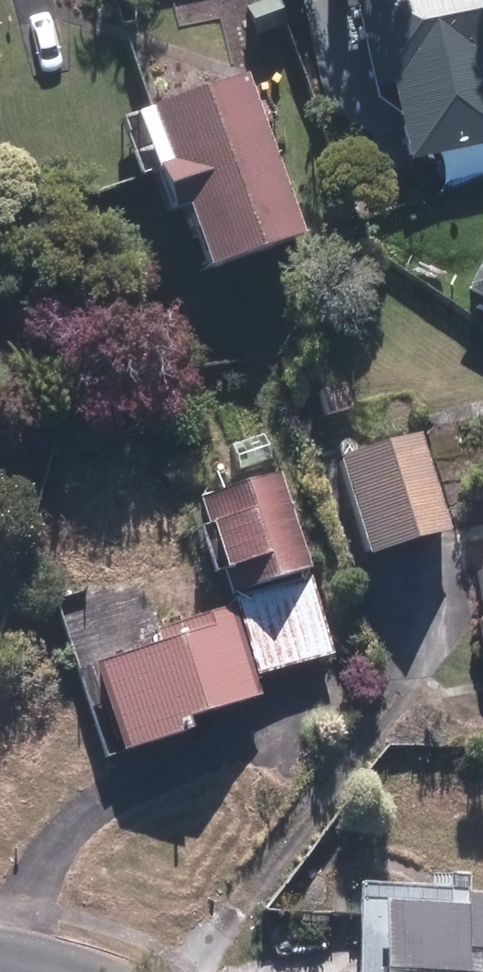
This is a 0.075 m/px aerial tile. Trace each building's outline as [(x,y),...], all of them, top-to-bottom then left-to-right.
[(379,69),(395,66),(410,144),(482,127),(482,0),(366,0),(379,69)] [(260,61),(160,85),(176,151),(165,154),(176,200),(188,198),(201,254),(301,230),(290,185),(324,177),(312,130),(279,138),(274,117),(298,111),(289,74),(265,79),(260,61)] [(466,272),(482,281),(482,241),(466,272)] [(443,512),(418,428),(341,451),(367,534),(443,512)] [(333,641),(283,460),(209,480),(259,661),(333,641)] [(262,683),(229,601),(104,651),(137,733),(262,683)] [(363,868),(363,902),(383,902),(383,971),(482,971),(482,884),(463,884),(463,868),(363,868)]
